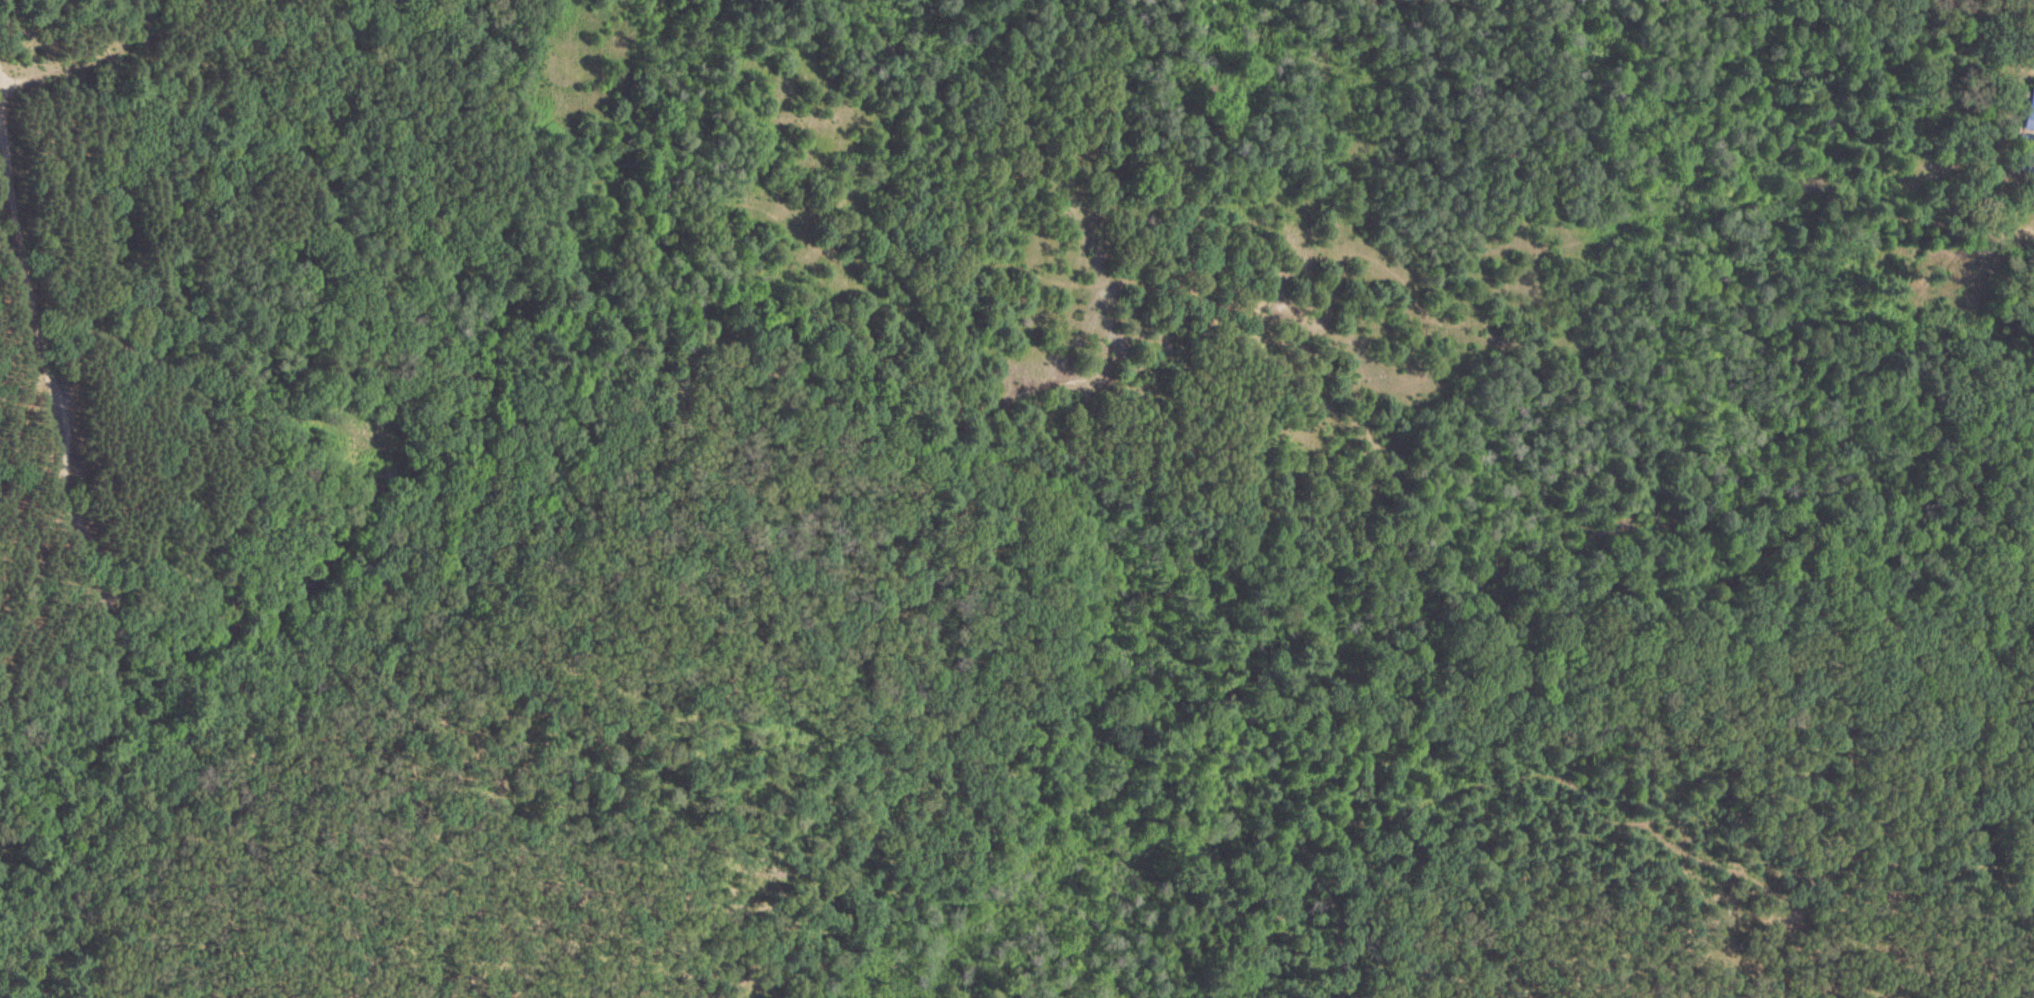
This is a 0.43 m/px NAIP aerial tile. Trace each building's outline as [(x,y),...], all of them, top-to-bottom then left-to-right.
[(2030,86),(2023,132),(2033,134),(2033,86),(2030,86)]
